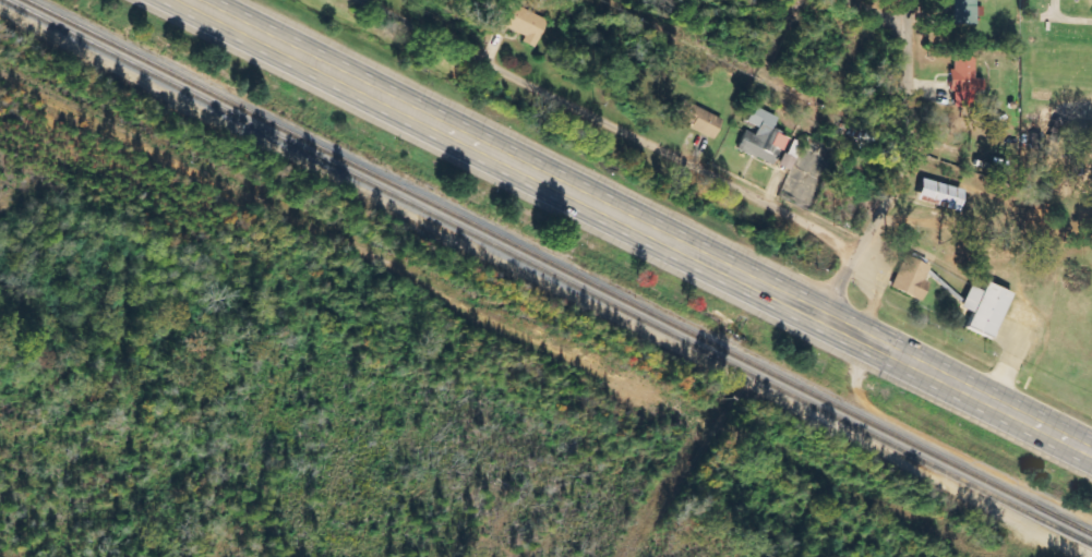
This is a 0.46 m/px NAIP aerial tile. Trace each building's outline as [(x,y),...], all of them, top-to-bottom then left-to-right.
[(526,36),(523,44),(536,48),(547,17),(501,0),(493,23),(526,36)] [(976,16),(979,16),(978,0),(953,0),(954,25),(976,25),(976,16)] [(974,79),(975,58),(951,57),(950,92),(954,92),(954,108),(965,108),(965,101),(975,102),(975,92),(983,92),(983,80),(974,79)] [(715,137),(723,118),(682,101),(674,121),(715,137)] [(737,150),(773,166),(786,137),(772,131),(778,117),(754,107),(746,124),(757,129),(754,134),(745,131),(737,150)] [(959,211),(963,189),(921,181),(917,203),(959,211)] [(925,281),(931,267),(906,256),(891,288),(921,302),(930,284),(925,281)] [(1012,294),(987,283),(984,292),(970,287),(961,308),(973,313),(966,328),(993,339),(1012,294)]
